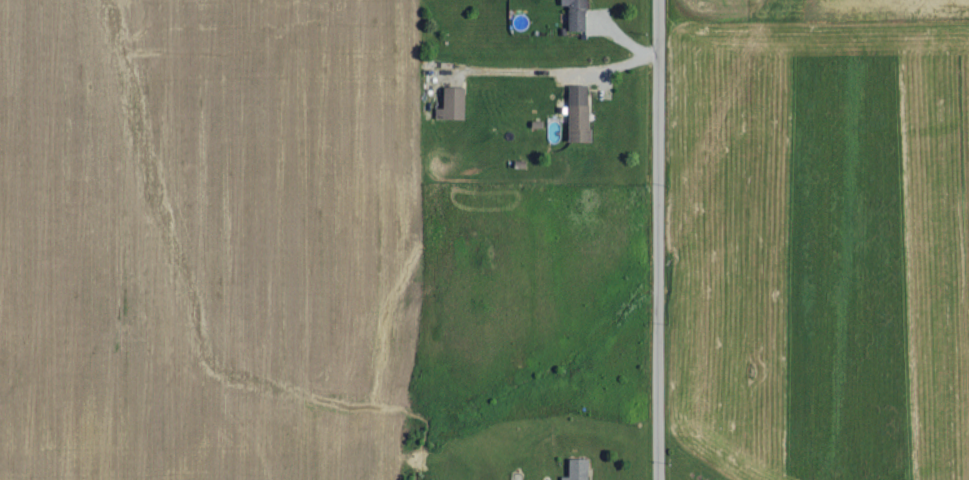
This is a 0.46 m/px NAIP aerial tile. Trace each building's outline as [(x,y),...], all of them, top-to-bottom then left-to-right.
[(587,0),(565,0),(565,6),(569,6),(569,32),(587,32),(587,0)] [(590,86),(570,87),(570,143),(590,143),(590,86)] [(465,89),(445,88),(444,110),(438,109),(437,119),(464,120),(465,89)] [(562,479),(589,479),(589,459),(570,458),(570,477),(562,477),(562,479)]
